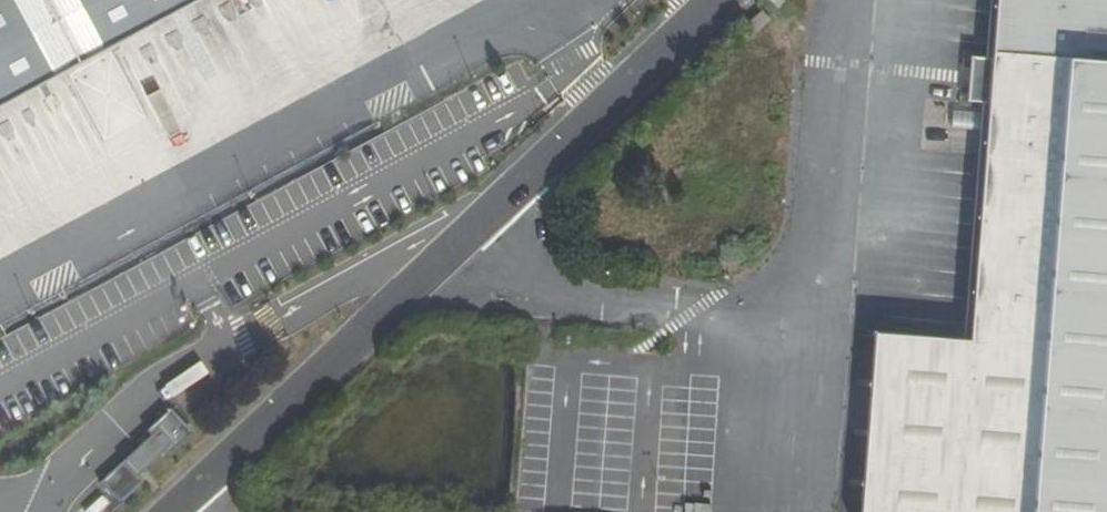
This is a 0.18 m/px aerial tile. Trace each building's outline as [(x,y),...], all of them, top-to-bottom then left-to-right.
[(192,0),(0,0),(0,104),(192,0)] [(842,300),(819,499),(930,511),(1106,511),(1106,0),(978,0),(973,37),(971,57),(939,310),(842,300)] [(971,57),(973,37),(957,35),(955,55),(971,57)] [(171,405),(141,434),(147,440),(123,463),(137,477),(160,455),(168,463),(198,435),(171,405)]
